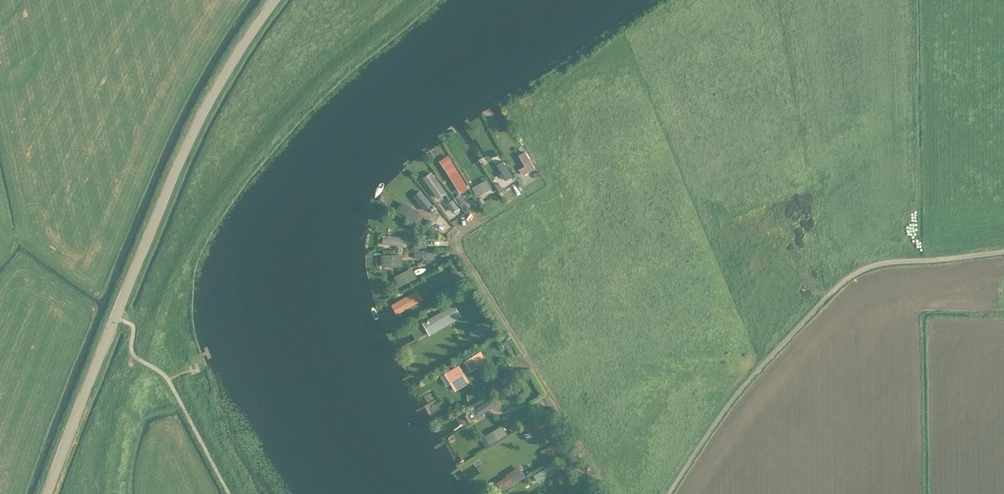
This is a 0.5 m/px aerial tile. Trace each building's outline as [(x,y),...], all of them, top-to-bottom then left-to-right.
[(534,165),(525,149),(518,153),(524,163),(520,166),(523,172),(534,165)] [(496,162),(501,170),(499,171),(501,174),(503,173),(506,177),(512,173),(502,158),(496,162)] [(460,187),(466,184),(451,159),(445,163),(460,187)] [(423,182),(424,182),(434,195),(441,190),(427,170),(419,176),(420,177),(421,178),(423,182)] [(476,193),(490,185),(486,178),(472,185),(476,193)] [(414,194),(425,207),(430,202),(419,189),(414,194)] [(452,199),(447,202),(452,208),(456,205),(452,199)] [(414,216),(417,210),(402,201),(398,208),(414,216)] [(384,240),(402,242),(402,235),(384,233),(384,240)] [(420,247),(421,256),(432,256),(431,247),(420,247)] [(383,261),(401,261),(400,253),(382,253),(383,261)] [(412,268),(395,276),(399,283),(415,275),(412,268)] [(400,309),(422,296),(417,288),(395,300),(400,309)] [(427,320),(428,320),(432,327),(459,311),(453,302),(427,318),(426,319),(427,320)] [(471,321),(475,332),(484,328),(480,318),(471,321)] [(470,366),(484,358),(480,351),(466,360),(470,366)] [(453,366),(453,367),(447,371),(455,385),(462,381),(457,372),(462,369),(458,363),(453,366)] [(476,414),(495,402),(491,396),(472,408),(476,414)] [(553,418),(548,411),(527,424),(531,431),(553,418)] [(506,431),(502,425),(485,436),(489,442),(506,431)] [(553,469),(549,463),(534,472),(538,479),(553,469)] [(520,466),(498,479),(503,486),(524,473),(520,466)]
